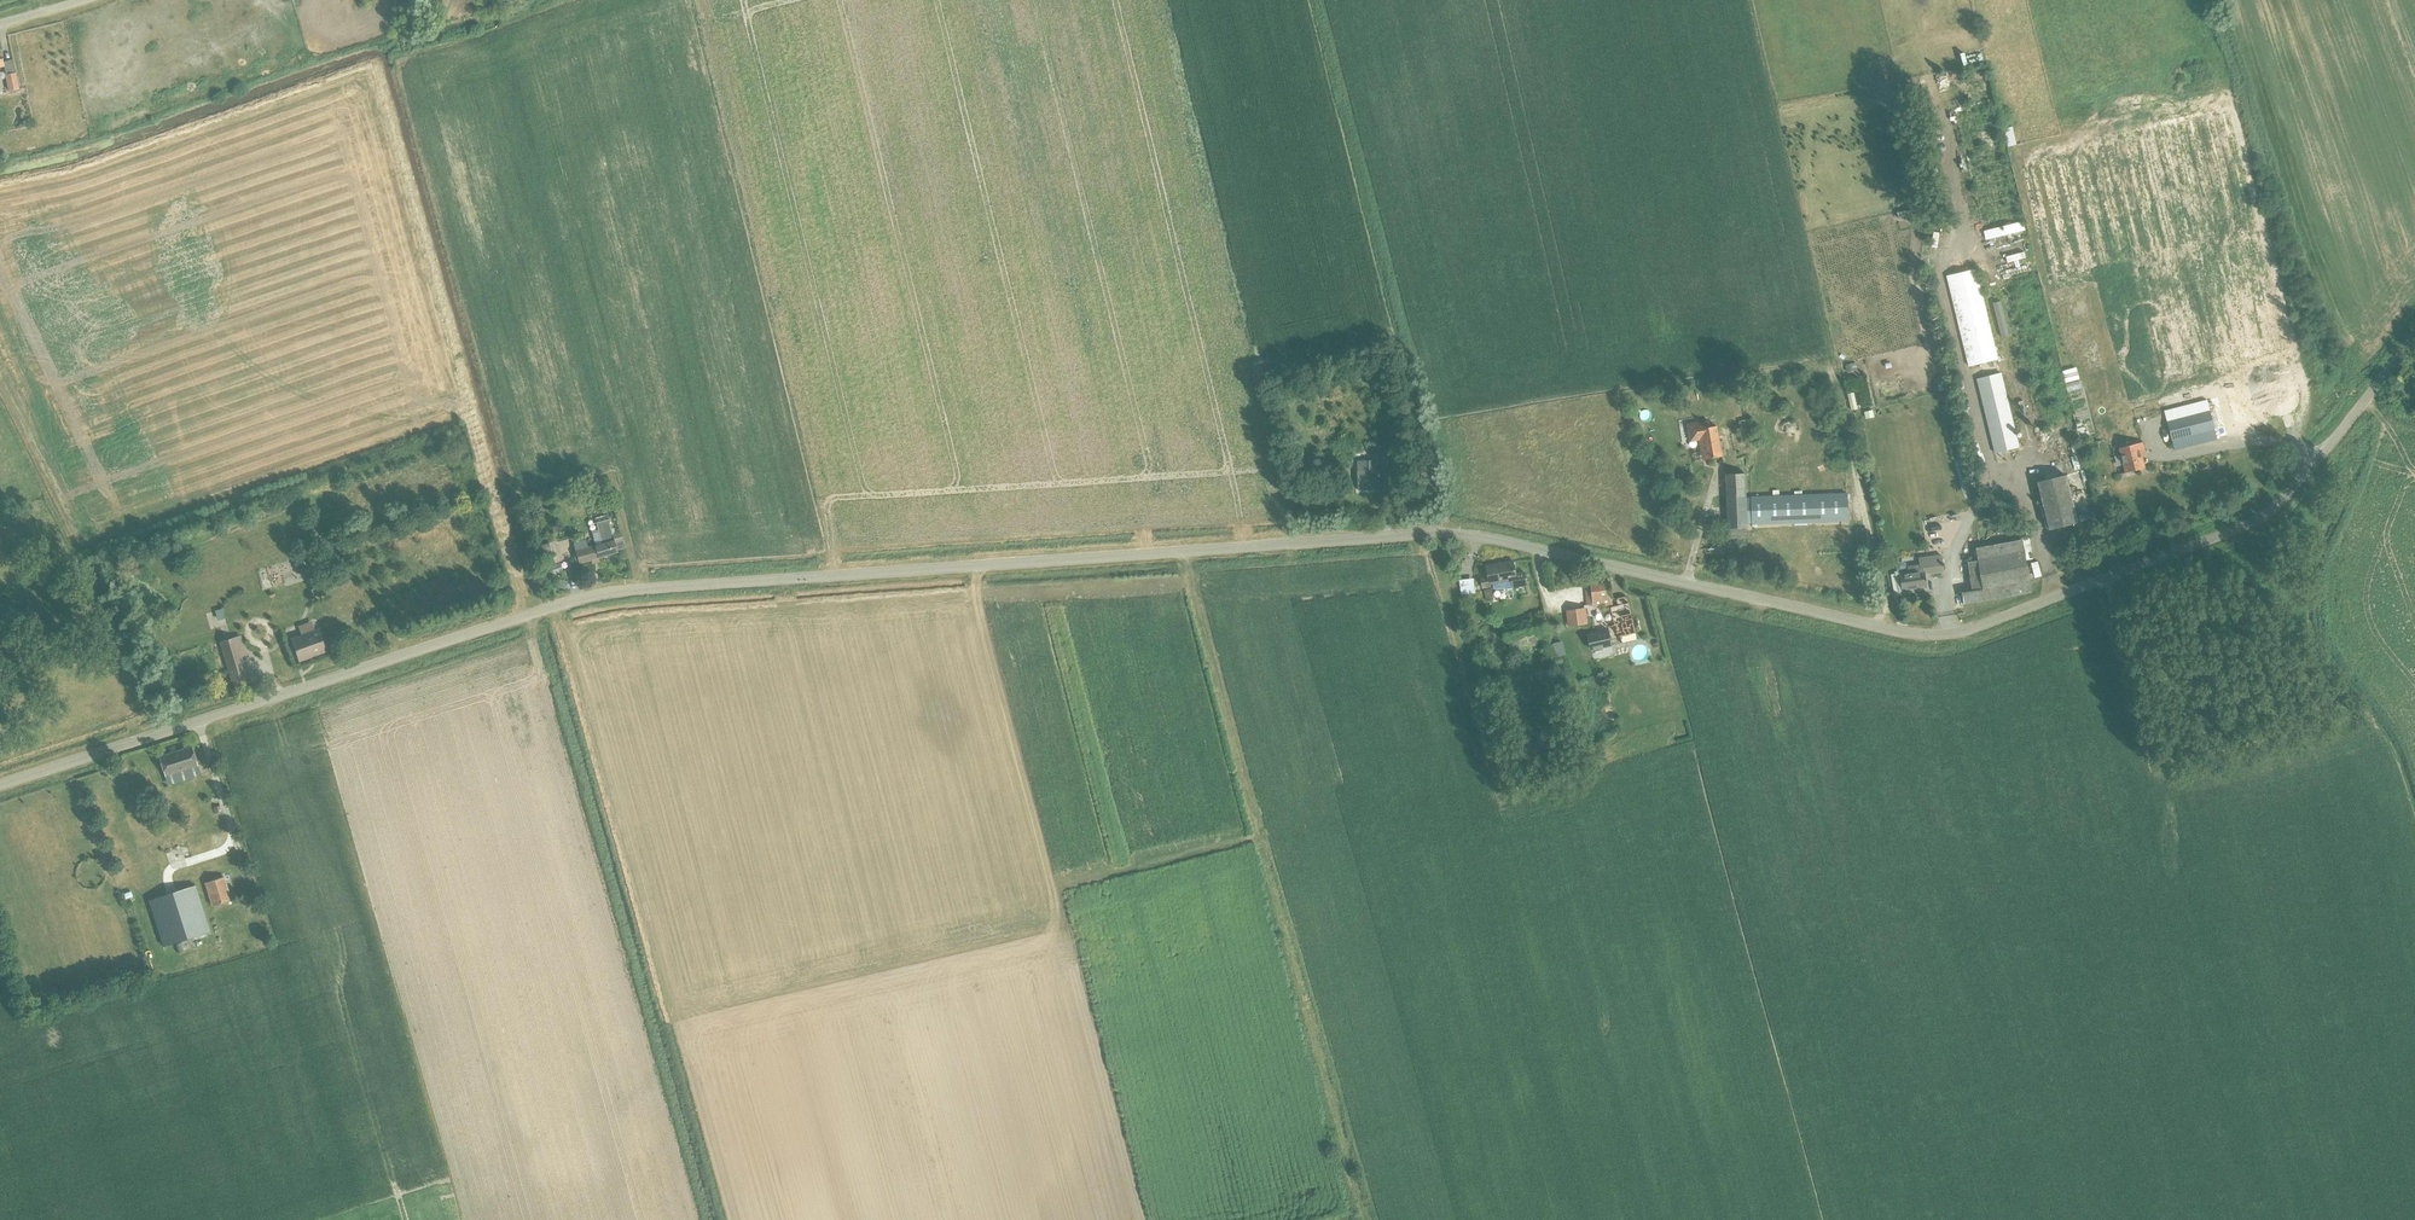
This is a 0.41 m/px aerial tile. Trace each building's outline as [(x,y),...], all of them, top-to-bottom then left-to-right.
[(5,76),(8,92),(19,90),(15,74),(5,76)] [(1989,238),(2028,227),(2026,217),(1986,228),(1989,238)] [(2261,270),(2270,268),(2265,240),(2255,242),(2261,270)] [(2216,264),(2213,253),(2207,255),(2210,266),(2216,264)] [(1948,276),(1970,366),(1998,359),(1976,269),(1948,276)] [(1999,299),(1991,301),(2000,336),(2008,334),(1999,299)] [(2185,376),(2194,378),(2196,364),(2187,362),(2185,376)] [(1978,379),(1984,401),(1996,453),(2020,447),(2002,373),(1978,379)] [(2083,379),(2068,381),(2069,389),(2084,388),(2083,379)] [(2179,380),(2151,388),(2155,402),(2164,436),(2192,429),(2179,380)] [(1857,390),(1850,392),(1854,409),(1861,407),(1857,390)] [(1867,409),(1868,417),(1881,414),(1879,407),(1867,409)] [(1691,437),(1702,435),(1706,459),(1722,456),(1717,426),(1711,427),(1710,422),(1689,426),(1691,437)] [(2143,456),(2147,455),(2144,442),(2121,447),(2127,473),(2146,468),(2143,456)] [(1379,460),(1357,461),(1359,490),(1381,489),(1380,477),(1389,477),(1388,457),(1379,458),(1379,460)] [(1726,474),(1728,538),(1748,537),(1747,523),(1752,523),(1752,524),(1848,520),(1847,494),(1751,497),(1751,498),(1746,498),(1745,473),(1726,474)] [(2038,482),(2049,528),(2077,522),(2066,475),(2038,482)] [(575,550),(579,564),(598,558),(618,552),(615,544),(623,541),(620,532),(613,534),(609,519),(596,523),(602,544),(595,546),(595,545),(575,550)] [(1972,590),(1962,592),(1963,604),(2031,592),(2022,539),(1976,548),(1978,560),(1968,562),(1972,590)] [(547,564),(561,560),(556,541),(541,545),(547,564)] [(340,549),(344,562),(359,557),(355,545),(340,549)] [(1900,573),(1902,590),(1927,587),(1925,574),(1943,571),(1941,557),(1920,560),(1920,565),(1908,567),(1909,572),(1900,573)] [(1512,561),(1484,566),(1486,578),(1480,579),(1481,587),(1489,586),(1488,583),(1491,583),(1491,588),(1494,589),(1511,586),(1512,587),(1525,585),(1523,572),(1514,574),(1512,561)] [(560,563),(547,567),(550,574),(562,571),(560,563)] [(1465,590),(1477,590),(1477,575),(1465,575),(1465,590)] [(1610,583),(1585,586),(1587,605),(1594,604),(1594,605),(1599,604),(1599,606),(1606,606),(1605,603),(1613,602),(1610,583)] [(1609,631),(1588,635),(1592,650),(1612,645),(1638,639),(1627,596),(1616,598),(1617,605),(1604,608),(1609,631)] [(218,608),(221,618),(228,616),(225,606),(218,608)] [(1585,609),(1567,611),(1569,625),(1587,623),(1585,609)] [(212,625),(221,623),(219,612),(209,614),(212,625)] [(299,661),(325,651),(318,630),(315,631),(312,621),(298,626),(302,636),(291,640),(299,661)] [(249,682),(236,637),(220,642),(234,686),(249,682)] [(1559,652),(1567,651),(1564,639),(1556,640),(1559,652)] [(160,757),(166,775),(197,765),(191,747),(160,757)] [(206,882),(213,906),(231,900),(224,877),(206,882)] [(195,885),(149,900),(164,947),(210,932),(195,885)]
